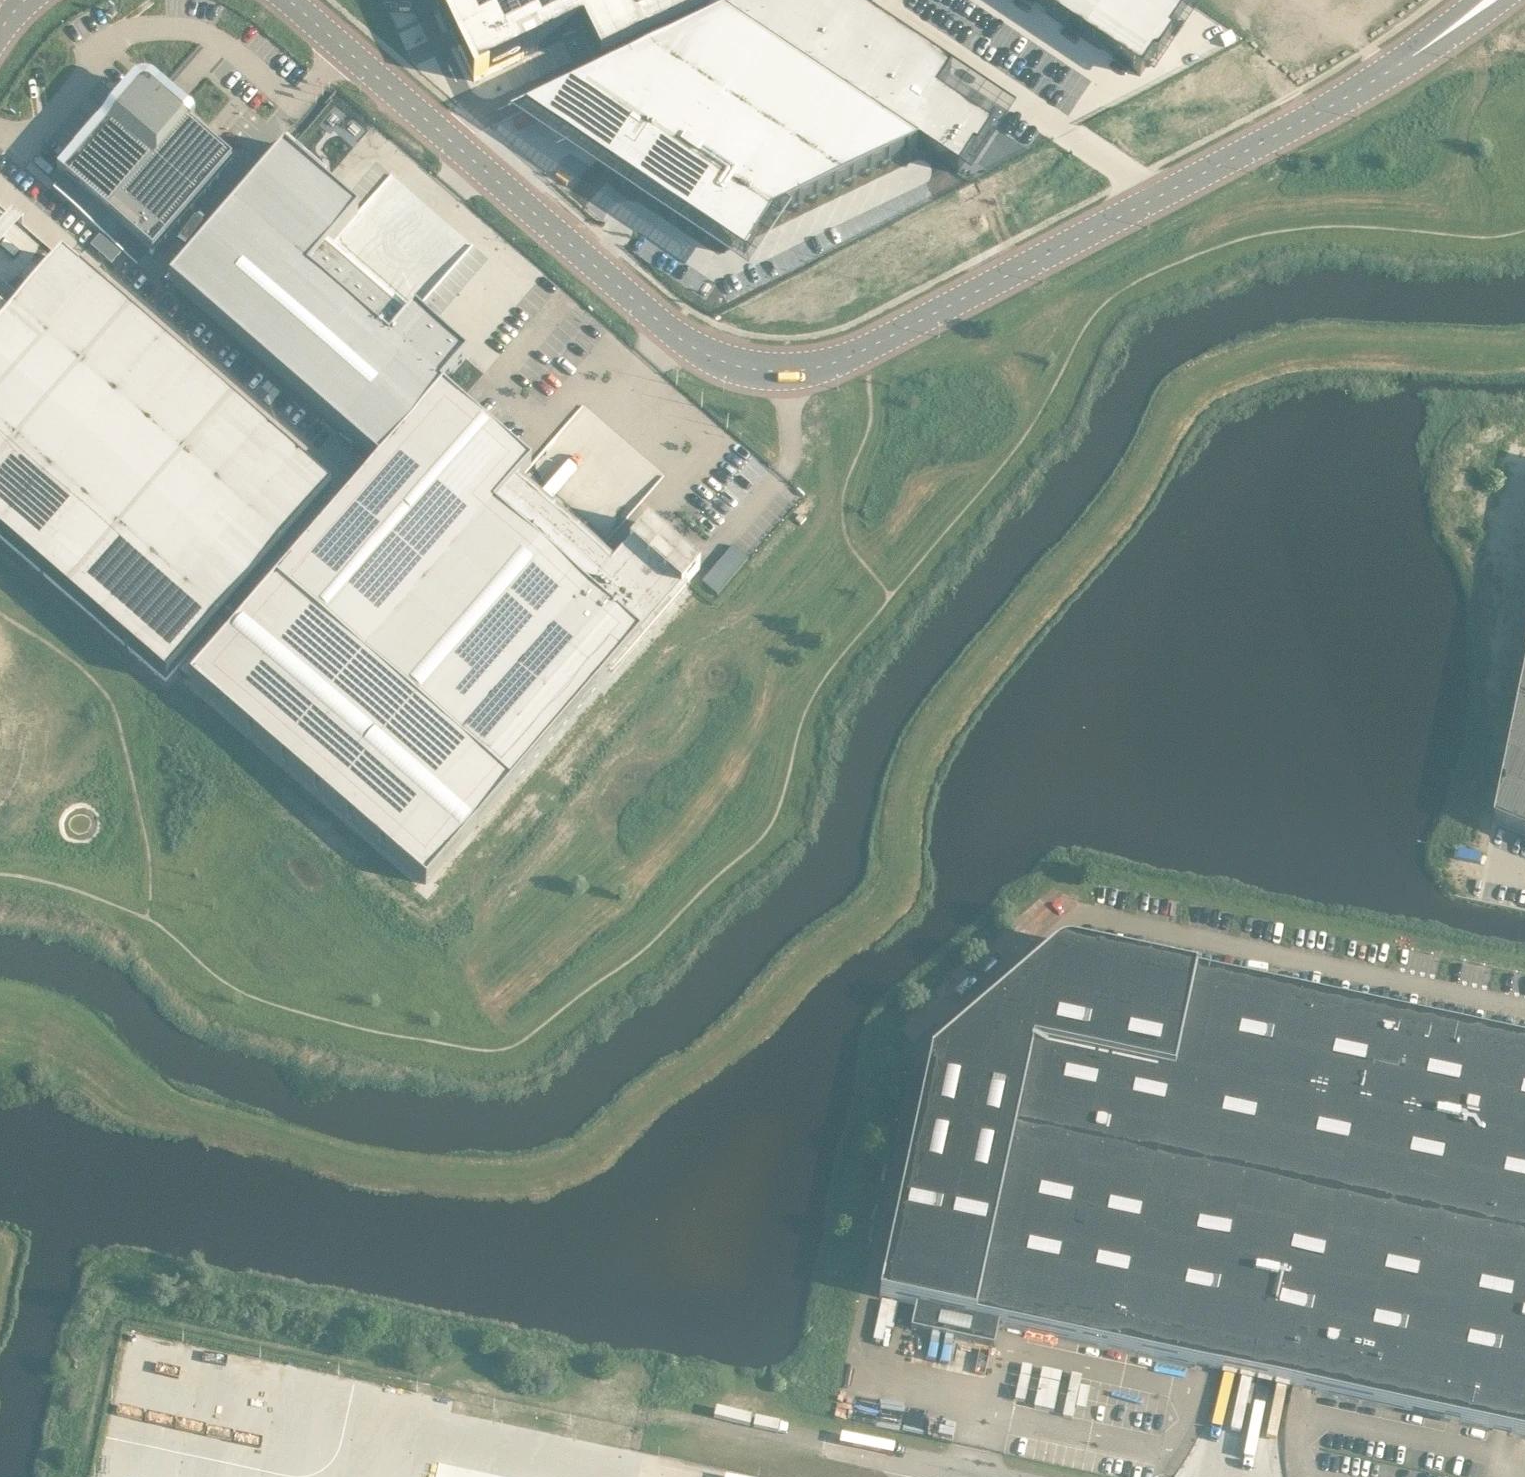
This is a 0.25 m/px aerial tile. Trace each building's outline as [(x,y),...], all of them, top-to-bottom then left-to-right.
[(439,5),(440,9),(449,27),(456,42),(459,47),(458,47),(459,49),(460,49),(474,79),(521,56),(522,57),(524,56),(523,55),(563,36),(569,33),(577,29),(582,27),(598,59),(599,63),(709,10),(705,0),(436,0),(439,5)] [(721,14),(957,170),(972,147),(976,150),(991,128),(936,91),(951,69),(949,68),(948,69),(934,60),(935,59),(883,24),(883,25),(869,16),(869,15),(847,0),(749,0),(721,14)] [(1033,2),(1034,1),(1046,9),(1045,10),(1100,46),(1101,45),(1113,53),(1112,54),(1140,73),(1153,54),(1156,56),(1171,34),(1167,32),(1180,12),(1162,0),(1030,0),(1033,2)] [(721,13),(524,108),(743,255),(769,214),(916,144),(721,13)] [(65,176),(54,188),(82,212),(92,200),(152,252),(154,249),(153,248),(163,236),(164,237),(167,234),(166,233),(176,221),(177,222),(180,219),(179,218),(189,206),(190,207),(193,204),(192,203),(202,191),(204,192),(232,159),(190,123),(192,120),(190,118),(188,120),(173,108),(159,95),(143,82),(68,169),(60,165),(57,170),(63,175),(65,176)] [(283,147),(169,279),(378,460),(189,677),(426,882),(691,576),(699,566),(698,565),(695,569),(645,526),(648,522),(647,521),(607,567),(593,555),(579,543),(563,529),(546,514),(531,501),(512,485),(531,463),(458,400),(442,387),(440,385),(466,355),(414,309),(401,324),(321,254),(358,211),(283,147)] [(934,197),(955,186),(938,173),(928,177),(925,179),(934,197)] [(40,570),(43,573),(124,643),(128,646),(165,679),(331,489),(293,456),(289,453),(263,430),(251,420),(208,382),(205,379),(179,357),(167,346),(124,309),(120,306),(62,255),(8,317),(0,310),(0,535),(40,570)] [(736,543),(704,579),(720,592),(751,556),(736,543)] [(1497,822),(1524,834),(1524,685),(1497,822)] [(1076,943),(1075,943),(1074,943),(1073,943),(1072,942),(1071,942),(1070,942),(1069,942),(1068,942),(1067,942),(1066,942),(1065,942),(1064,942),(1064,943),(1063,943),(1062,943),(1061,943),(1060,943),(1060,944),(1059,944),(1058,944),(1058,945),(1057,945),(1056,945),(1056,946),(1055,946),(1050,950),(931,1053),(879,1294),(916,1302),(911,1326),(932,1331),(939,1333),(945,1334),(953,1335),(994,1344),(999,1320),(1219,1367),(1292,1383),(1524,1433),(1524,1038),(1195,968),(1195,969),(1076,943)]
